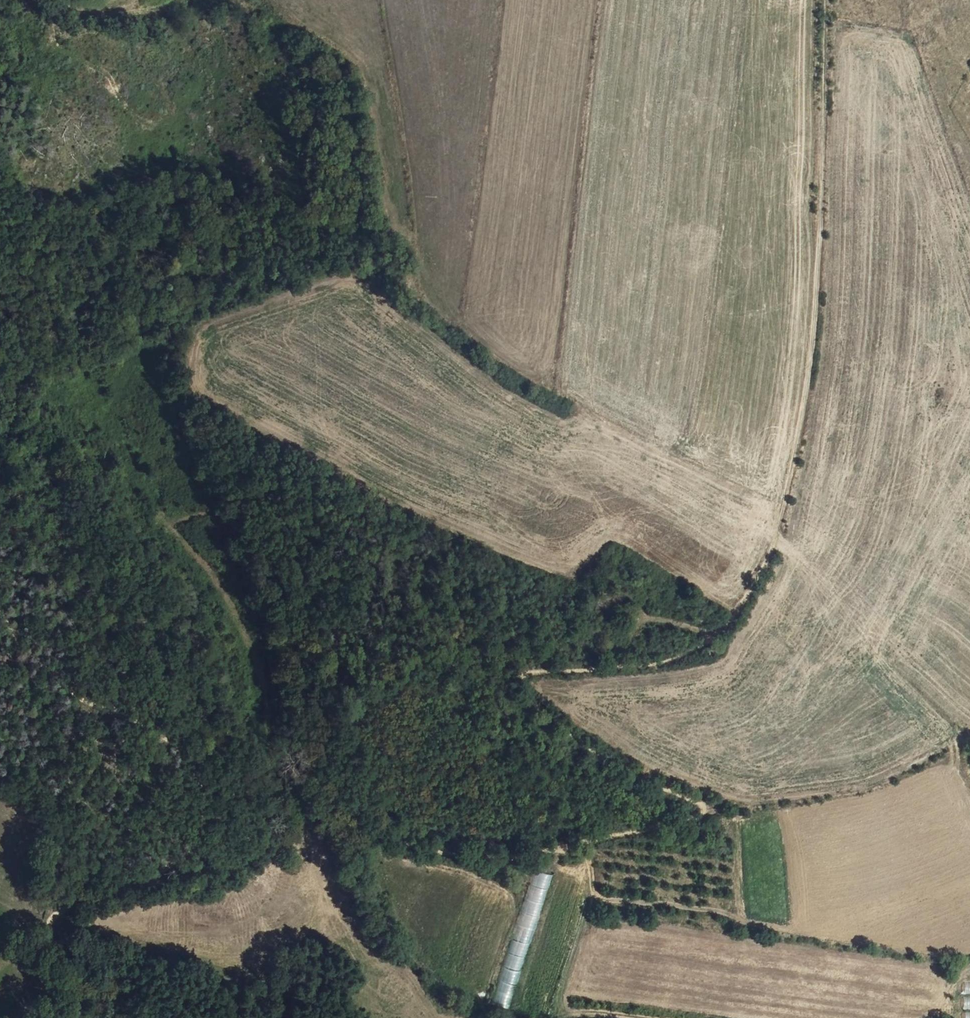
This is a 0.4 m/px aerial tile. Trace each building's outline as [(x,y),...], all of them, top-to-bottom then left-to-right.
[(711,657),(724,654),(722,644),(709,647),(711,657)] [(529,869),(494,1004),(511,1009),(546,874),(529,869)]
